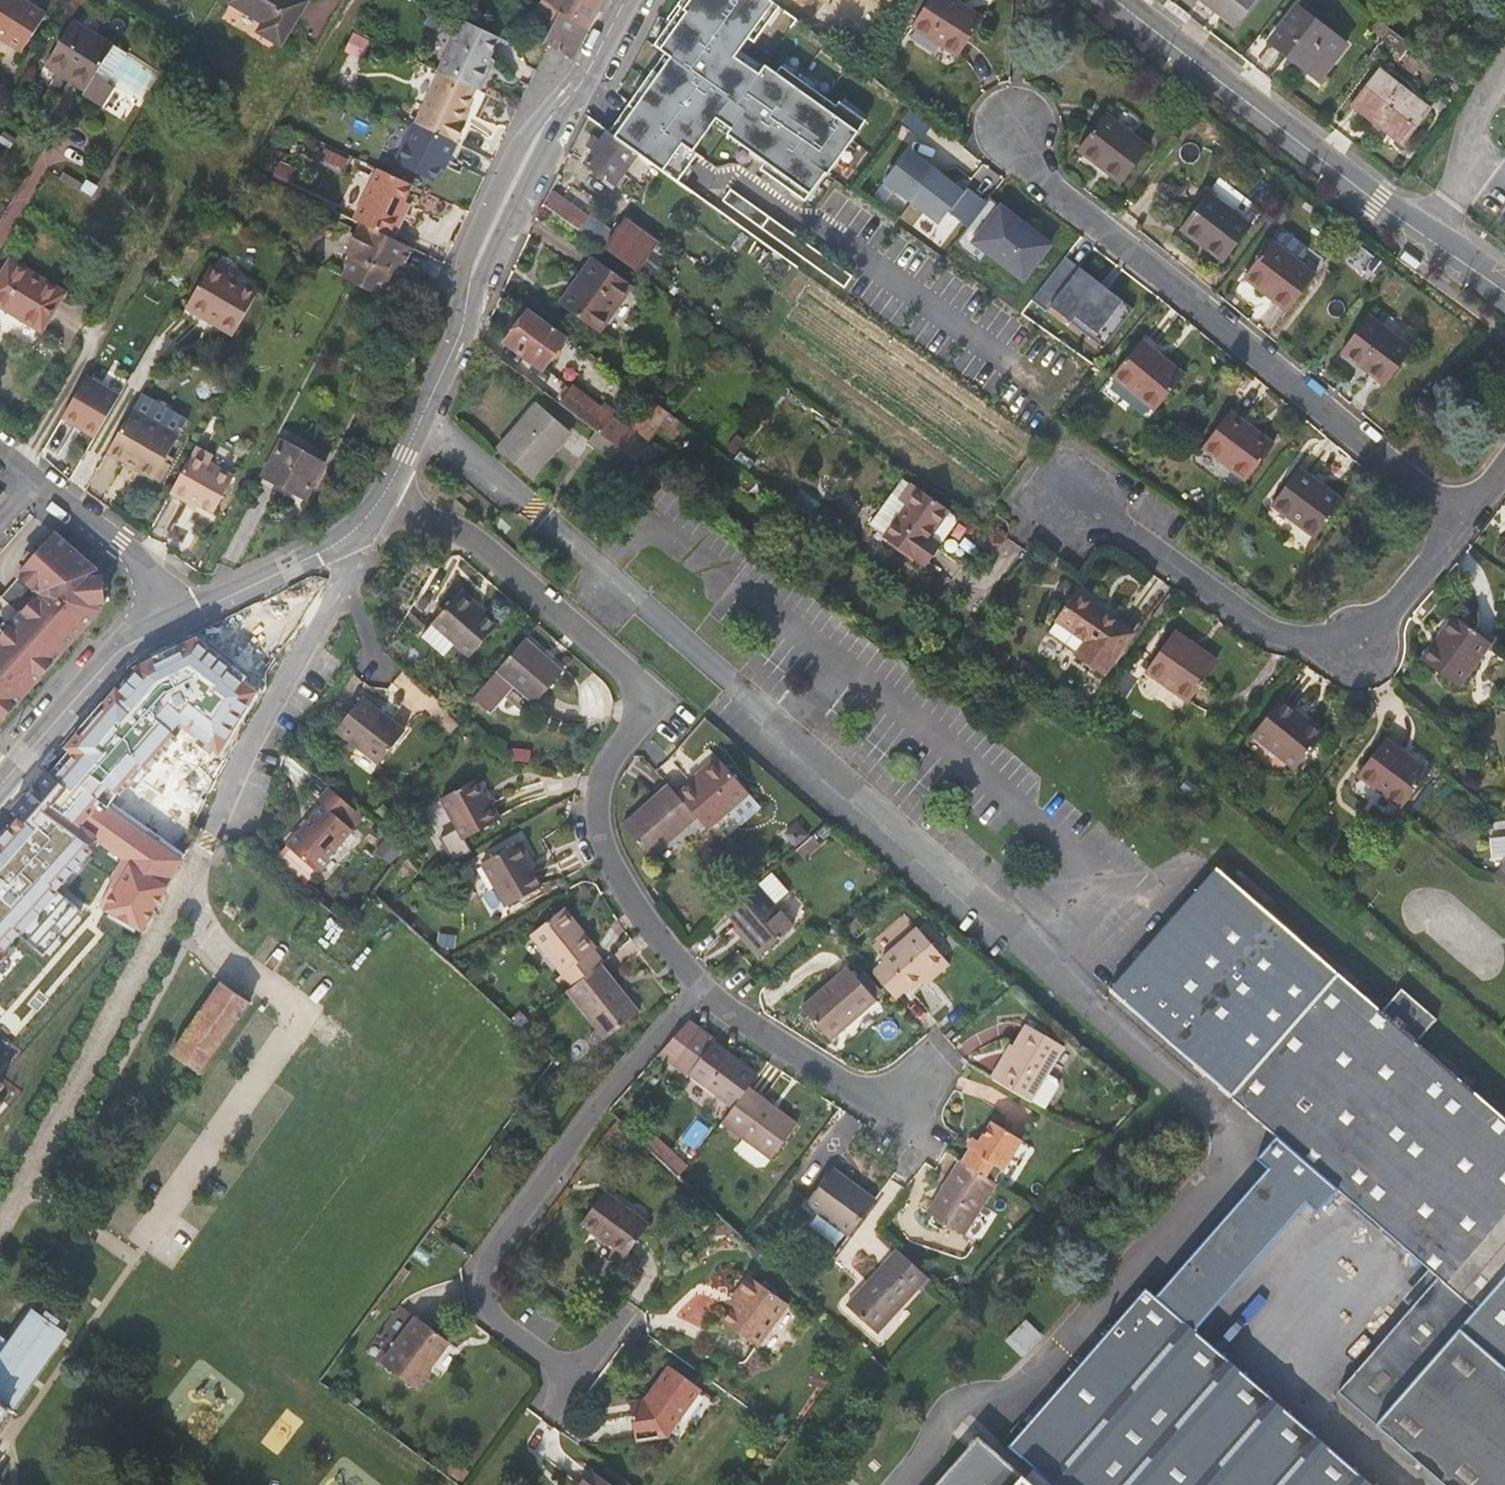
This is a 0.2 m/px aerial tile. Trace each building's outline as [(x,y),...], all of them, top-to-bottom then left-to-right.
[(22,53),(46,15),(24,0),(0,0),(0,39),(22,53)] [(228,1),(261,22),(254,31),(278,47),(305,4),(300,0),(229,0),(228,1)] [(425,0),(422,0),(414,17),(436,28),(441,30),(450,12),(425,0)] [(561,12),(543,0),(542,0),(531,19),(551,30),(561,12)] [(561,12),(590,23),(600,0),(543,0),(561,12)] [(634,152),(678,181),(698,152),(693,149),(712,125),(763,163),(759,168),(806,201),(865,119),(783,65),(778,73),(766,65),(759,74),(735,58),(747,38),(754,43),(780,7),(771,0),(680,0),(649,43),(663,52),(607,134),(634,152)] [(911,20),(925,0),(915,0),(904,16),(911,20)] [(912,27),(958,57),(983,19),(954,0),(929,0),(912,27)] [(1235,28),(1258,0),(1200,0),(1235,28)] [(1346,46),(1297,7),(1270,42),(1319,80),(1346,46)] [(546,42),(572,59),(590,23),(561,12),(551,30),(546,42)] [(463,20),(441,65),(478,83),(484,81),(489,70),(486,64),(489,58),(499,38),(463,20)] [(73,21),(45,66),(85,91),(83,95),(103,107),(115,88),(109,84),(95,75),(113,46),(73,21)] [(1381,41),(1401,56),(1410,44),(1390,29),(1381,41)] [(346,51),(361,59),(370,43),(354,35),(346,51)] [(127,55),(113,46),(95,75),(109,84),(127,55)] [(479,91),(484,81),(478,83),(441,65),(438,72),(440,72),(476,90),(479,91)] [(1431,110),(1379,69),(1351,105),(1403,146),(1431,110)] [(437,79),(473,96),(476,90),(440,72),(437,79)] [(415,124),(457,144),(466,125),(464,125),(460,123),(467,109),(473,96),(437,79),(415,124)] [(900,121),(920,136),(931,122),(910,107),(900,121)] [(460,123),(464,125),(470,110),(467,109),(460,123)] [(1110,109),(1081,146),(1125,181),(1154,143),(1110,109)] [(448,161),(457,144),(415,124),(414,123),(395,163),(434,181),(440,169),(444,160),(448,161)] [(607,134),(603,131),(583,160),(613,182),(634,152),(607,134)] [(883,182),(911,203),(936,170),(908,149),(883,182)] [(444,160),(440,169),(444,171),(448,161),(444,160)] [(275,175),(293,184),(299,172),(281,163),(275,175)] [(405,201),(412,185),(378,169),(354,220),(361,224),(394,239),(404,218),(398,215),(405,201)] [(936,170),(911,203),(938,224),(948,212),(967,226),(986,202),(967,188),(963,192),(936,170)] [(1210,186),(1182,222),(1227,258),(1256,221),(1210,186)] [(550,190),(542,205),(636,273),(637,271),(656,245),(657,244),(625,221),(615,235),(590,216),(588,218),(550,190)] [(1022,281),(1050,245),(1036,234),(1034,236),(1026,230),(1027,228),(989,198),(986,202),(967,226),(954,243),(969,255),(976,245),(1022,281)] [(398,215),(404,218),(410,204),(405,201),(398,215)] [(343,278),(380,297),(390,276),(388,270),(392,262),(403,267),(412,248),(394,239),(361,224),(346,254),(353,257),(343,278)] [(1036,234),(1027,228),(1026,230),(1034,236),(1036,234)] [(1274,236),(1247,272),(1292,307),(1320,271),(1274,236)] [(656,245),(637,271),(648,280),(667,253),(656,245)] [(1114,334),(1133,309),(1107,289),(1102,295),(1095,290),(1100,284),(1065,256),(1031,300),(1046,312),(1050,307),(1071,323),(1075,317),(1104,339),(1110,330),(1114,334)] [(599,333),(632,286),(593,258),(560,304),(599,333)] [(0,276),(0,307),(41,332),(64,293),(9,260),(0,276)] [(209,267),(185,308),(209,322),(212,317),(236,331),(258,292),(228,275),(226,277),(209,267)] [(144,280),(157,288),(160,282),(148,274),(144,280)] [(1102,295),(1107,289),(1100,284),(1095,290),(1102,295)] [(567,337),(530,310),(505,342),(543,370),(567,337)] [(1371,311),(1342,347),(1384,380),(1413,344),(1371,311)] [(212,317),(209,322),(233,336),(236,331),(212,317)] [(1071,323),(1103,348),(1114,334),(1110,330),(1104,339),(1075,317),(1071,323)] [(1141,339),(1113,375),(1156,411),(1185,373),(1141,339)] [(164,359),(167,370),(180,366),(176,355),(164,359)] [(86,376),(61,418),(93,438),(130,381),(109,369),(99,385),(86,376)] [(625,392),(645,406),(650,399),(630,384),(625,392)] [(556,397),(561,401),(569,390),(565,386),(556,397)] [(610,442),(623,425),(612,416),(615,412),(604,404),(601,408),(572,386),(569,390),(561,401),(559,404),(595,431),(586,444),(612,463),(621,451),(610,442)] [(131,412),(177,439),(188,420),(142,393),(131,412)] [(630,426),(649,442),(659,429),(670,414),(650,399),(645,406),(630,426)] [(530,478),(571,432),(538,404),(498,450),(530,478)] [(131,412),(107,452),(153,479),(167,455),(177,439),(131,412)] [(1230,412),(1204,448),(1246,482),(1273,446),(1230,412)] [(670,414),(659,429),(673,440),(685,425),(670,414)] [(648,444),(623,425),(610,442),(621,451),(635,461),(648,444)] [(727,448),(733,453),(743,440),(737,436),(727,448)] [(281,440),(262,477),(306,499),(325,463),(281,440)] [(234,477),(210,464),(213,457),(196,447),(170,493),(196,507),(198,504),(214,513),(234,477)] [(167,455),(153,479),(160,483),(174,459),(167,455)] [(424,473),(432,479),(438,473),(430,466),(424,473)] [(1298,468),(1270,503),(1316,538),(1343,503),(1298,468)] [(870,524),(886,535),(908,504),(901,499),(911,486),(902,479),(870,524)] [(886,535),(885,536),(925,565),(939,545),(929,538),(948,512),(911,486),(901,499),(908,504),(886,535)] [(807,516),(809,517),(817,505),(800,493),(791,504),(807,516)] [(821,510),(813,520),(827,530),(829,532),(836,522),(821,510)] [(27,690),(79,629),(98,607),(100,575),(43,530),(12,571),(31,587),(0,627),(0,721),(27,690)] [(1493,554),(1504,564),(1504,538),(1493,554)] [(1081,650),(1107,669),(1136,629),(1078,587),(1059,613),(1049,627),(1081,650)] [(463,589),(459,594),(483,614),(487,610),(463,589)] [(483,614),(459,594),(422,636),(445,655),(455,644),(470,657),(497,626),(483,614)] [(404,618),(420,632),(425,626),(409,612),(404,618)] [(1450,612),(1414,658),(1450,687),(1485,641),(1450,612)] [(1178,622),(1147,663),(1189,694),(1217,657),(1191,638),(1194,633),(1178,622)] [(0,831),(0,972),(25,944),(41,959),(85,911),(64,890),(99,846),(118,857),(97,906),(144,934),(183,855),(108,800),(175,724),(218,758),(264,688),(194,636),(137,663),(63,746),(70,752),(0,831)] [(525,639),(497,671),(513,685),(535,704),(563,672),(551,662),(543,655),(525,639)] [(543,655),(551,662),(556,657),(548,649),(543,655)] [(502,697),(513,685),(497,671),(486,683),(502,697)] [(1284,691),(1257,726),(1300,761),(1328,726),(1284,691)] [(361,698),(335,731),(379,764),(404,731),(361,698)] [(1377,738),(1348,775),(1394,812),(1423,774),(1377,738)] [(694,818),(704,829),(747,793),(716,758),(673,794),(694,818)] [(475,779),(440,799),(463,840),(500,819),(487,795),(484,797),(475,779)] [(673,794),(663,783),(619,821),(649,857),(694,818),(673,794)] [(351,829),(363,816),(330,787),(318,801),(323,806),(287,847),(317,873),(318,874),(331,860),(328,858),(352,830),(351,829)] [(375,852),(390,864),(400,852),(385,839),(375,852)] [(317,873),(287,847),(275,860),(305,886),(317,873)] [(531,848),(524,853),(538,880),(546,876),(531,848)] [(538,880),(524,853),(491,869),(514,915),(548,898),(538,880)] [(1415,1043),(1433,1021),(1393,987),(1375,1008),(1218,872),(1108,998),(1270,1137),(1251,1159),(1264,1171),(1250,1188),(1266,1202),(1286,1220),(1300,1202),(1313,1213),(1333,1191),(1434,1278),(1400,1319),(1422,1338),(1504,1411),(1504,1121),(1415,1043)] [(1497,887),(1504,894),(1504,876),(1497,887)] [(789,928),(752,884),(722,911),(733,923),(760,953),(789,928)] [(541,941),(580,992),(614,966),(607,956),(611,953),(579,911),(541,941)] [(753,959),(760,953),(733,923),(726,929),(753,959)] [(865,971),(888,996),(898,987),(901,992),(937,959),(908,927),(872,959),(875,962),(865,971)] [(614,966),(580,992),(616,1041),(651,1014),(614,966)] [(848,966),(843,971),(865,996),(871,991),(848,966)] [(839,967),(795,1007),(825,1039),(868,1000),(865,996),(843,971),(839,967)] [(176,1052),(204,1071),(235,1026),(253,1000),(225,981),(176,1052)] [(841,1044),(884,1013),(877,1004),(834,1035),(841,1044)] [(756,1085),(765,1073),(708,1032),(689,1018),(664,1053),(683,1067),(739,1109),(756,1085)] [(1042,1074),(1057,1048),(1019,1027),(989,1080),(1026,1102),(1038,1109),(1039,1109),(1052,1086),(1051,1080),(1042,1074)] [(8,1084),(0,1077),(0,1093),(8,1084)] [(739,1109),(732,1119),(755,1136),(749,1144),(750,1151),(769,1165),(776,1164),(782,1156),(783,1157),(807,1123),(756,1085),(739,1109)] [(973,1148),(964,1163),(986,1176),(995,1160),(1007,1167),(1024,1136),(992,1119),(976,1150),(973,1148)] [(964,1163),(960,1161),(933,1212),(969,1233),(998,1183),(986,1176),(964,1163)] [(810,1211),(851,1241),(877,1206),(835,1176),(810,1211)] [(1250,1188),(1158,1299),(1145,1287),(1013,1448),(990,1428),(942,1484),(1378,1484),(1319,1435),(1195,1329),(1286,1220),(1266,1202),(1250,1188)] [(617,1192),(596,1224),(638,1255),(661,1223),(617,1192)] [(934,1278),(902,1251),(855,1309),(886,1336),(934,1278)] [(749,1303),(732,1327),(768,1353),(800,1306),(762,1277),(746,1300),(749,1303)] [(14,1421),(66,1347),(61,1345),(73,1330),(53,1315),(42,1330),(33,1323),(10,1355),(5,1352),(0,1360),(0,1367),(1,1368),(0,1369),(0,1440),(14,1421)] [(1023,1354),(1042,1333),(1027,1319),(1008,1339),(1023,1354)] [(1422,1338),(1400,1319),(1339,1395),(1444,1484),(1504,1484),(1504,1411),(1422,1338)] [(422,1324),(388,1372),(423,1399),(437,1378),(433,1375),(453,1347),(422,1324)] [(638,1409),(645,1447),(677,1443),(711,1396),(680,1372),(654,1408),(638,1409)] [(600,1477),(595,1484),(612,1484),(600,1477)]
